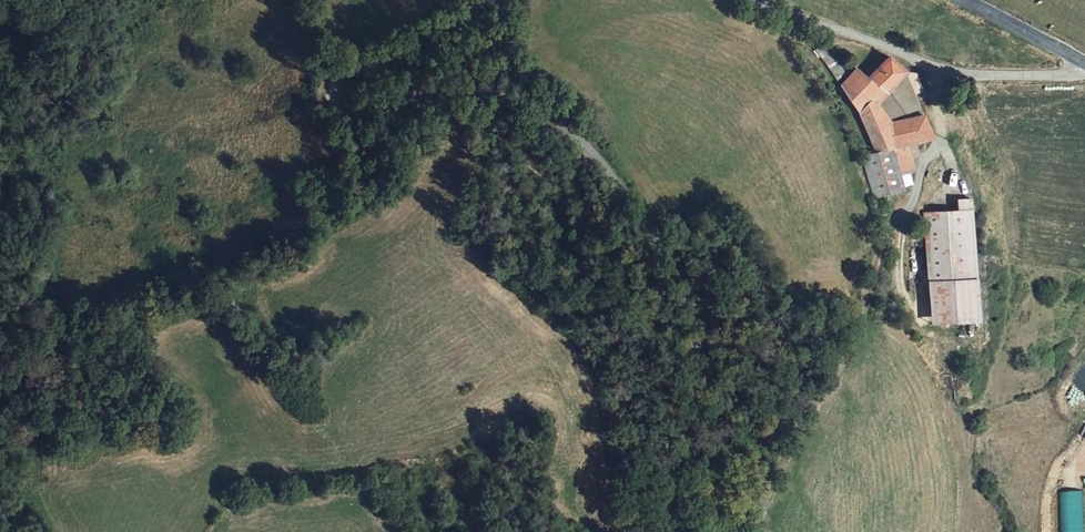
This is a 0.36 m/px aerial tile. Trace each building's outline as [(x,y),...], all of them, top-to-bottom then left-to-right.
[(880,104),(909,72),(889,57),(869,78),(856,69),(842,85),(859,115),(870,98),(880,104)] [(923,91),(916,74),(909,74),(916,94),(923,91)] [(859,115),(874,154),(894,148),(892,122),(880,104),(870,98),(859,115)] [(892,122),(894,148),(915,142),(933,136),(924,113),(892,122)] [(916,151),(915,142),(894,148),(874,154),(863,157),(874,196),(904,187),(899,169),(896,158),(912,153),(916,151)] [(915,165),(912,153),(896,158),(899,169),(915,165)] [(968,211),(925,214),(933,323),(976,321),(968,211)] [(1065,368),(1078,392),(1084,388),(1084,357),(1065,368)] [(1058,492),(1060,531),(1084,531),(1083,491),(1058,492)]
